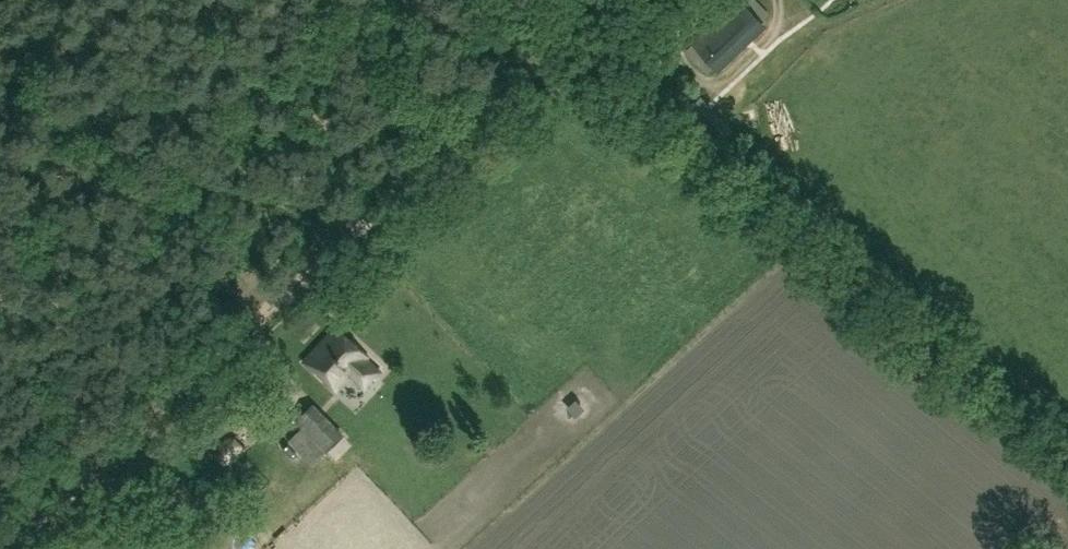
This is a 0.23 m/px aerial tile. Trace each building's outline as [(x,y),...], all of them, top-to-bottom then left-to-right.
[(690,42),(692,44),(685,50),(707,75),(714,68),(719,72),(767,26),(763,21),(771,13),(757,0),(731,0),(688,40),(690,42)] [(672,51),(659,61),(668,73),(681,63),(672,51)] [(376,375),(381,370),(366,357),(368,355),(336,326),(303,361),(315,372),(316,370),(326,378),(324,381),(335,391),(342,384),(341,383),(349,373),(356,379),(355,381),(364,389),(368,384),(367,382),(375,374),(376,375)] [(328,448),(329,450),(343,435),(312,404),(298,418),(304,425),(290,439),(313,463),(328,448)] [(223,462),(232,460),(242,451),(242,445),(236,439),(229,438),(218,448),(217,455),(223,462)] [(242,515),(223,527),(237,548),(256,537),(242,515)]
